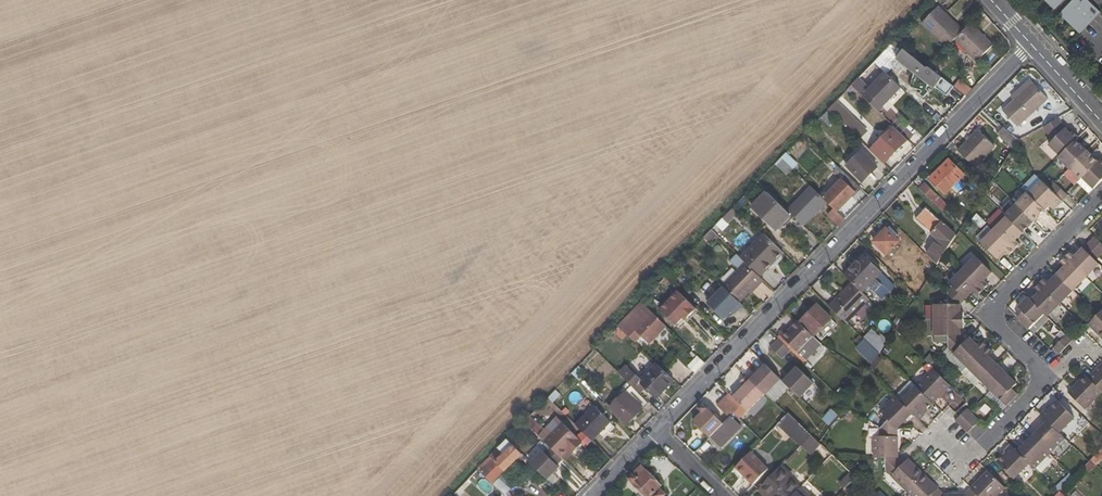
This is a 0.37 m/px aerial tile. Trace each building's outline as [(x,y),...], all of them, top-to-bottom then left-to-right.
[(1065,19),(1083,0),(1048,0),(1050,2),(1049,4),(1065,19)] [(939,7),(922,24),(946,49),(955,41),(964,31),(939,7)] [(972,23),(964,31),(955,41),(977,62),(994,44),(972,23)] [(927,81),(906,63),(895,74),(917,93),(927,81)] [(870,88),(866,85),(858,92),(881,115),(905,91),(885,72),(870,88)] [(944,94),(950,86),(939,76),(931,85),(944,94)] [(960,79),(954,86),(966,96),(973,89),(960,79)] [(1016,92),(1019,96),(1003,111),(1018,128),(1048,100),(1030,80),(1016,92)] [(1064,127),(1060,118),(1043,127),(1051,143),(1048,145),(1060,156),(1076,140),(1079,137),(1073,131),(1071,134),(1064,127)] [(1013,150),(1020,140),(1004,128),(997,135),(1013,150)] [(995,148),(978,130),(958,151),(975,168),(995,148)] [(891,136),(887,133),(870,150),(884,164),(904,144),(894,133),(891,136)] [(1069,169),(1087,151),(1076,140),(1060,156),(1058,159),(1069,169)] [(878,168),(862,151),(846,166),(862,183),(878,168)] [(1083,178),(1098,162),(1087,151),(1069,169),(1080,181),(1083,178)] [(964,175),(949,159),(930,179),(945,194),(964,175)] [(1101,159),(1098,162),(1083,178),(1094,189),(1101,181),(1101,160),(1101,159)] [(861,188),(846,175),(823,197),(826,201),(834,208),(838,212),(861,188)] [(1049,189),(1042,181),(1029,195),(1045,211),(1050,206),(1054,210),(1063,202),(1049,189)] [(938,195),(925,183),(919,189),(932,201),(938,195)] [(1066,194),(1056,183),(1049,189),(1063,202),(1068,196),(1066,194)] [(823,197),(811,186),(788,210),(796,218),(804,225),(811,232),(812,231),(805,223),(826,201),(823,197)] [(790,214),(768,193),(753,209),(775,230),(790,214)] [(1029,195),(1027,193),(1017,204),(1035,222),(1045,211),(1029,195)] [(1035,222),(1017,204),(1006,216),(1007,217),(1023,233),(1035,222)] [(915,219),(936,240),(926,254),(938,266),(946,254),(957,236),(927,207),(915,219)] [(834,208),(827,216),(838,227),(846,219),(838,212),(834,208)] [(1021,244),(1016,240),(1023,233),(1007,217),(994,230),(1014,251),(1021,244)] [(811,232),(804,225),(796,218),(778,236),(793,251),(811,232)] [(887,229),(886,228),(873,242),(887,256),(900,242),(896,237),(899,234),(890,226),(887,229)] [(1005,252),(1009,256),(1014,251),(994,230),(981,243),(997,259),(1005,252)] [(764,233),(741,257),(746,262),(761,277),(784,253),(764,233)] [(1095,236),(1089,242),(1101,255),(1101,244),(1095,236)] [(1089,242),(1083,248),(1097,262),(1101,256),(1101,255),(1089,242)] [(1076,256),(1072,252),(1066,257),(1087,277),(1100,265),(1097,262),(1083,248),(1076,256)] [(882,273),(864,255),(845,275),(853,283),(863,293),(882,273)] [(992,273),(976,256),(962,270),(983,290),(988,285),(985,280),(992,273)] [(1061,263),(1065,267),(1057,274),(1074,290),(1087,277),(1066,257),(1061,263)] [(761,277),(746,262),(722,286),(741,303),(749,294),(757,286),(759,288),(765,281),(761,277)] [(962,270),(949,283),(953,287),(966,300),(973,292),(977,296),(983,290),(962,270)] [(1049,282),(1046,278),(1040,284),(1061,304),(1074,290),(1057,274),(1049,282)] [(863,293),(853,283),(829,307),(847,324),(870,300),(863,293)] [(1045,314),(1047,317),(1061,304),(1040,284),(1035,289),(1039,292),(1031,300),(1045,314)] [(749,294),(751,295),(759,288),(757,286),(749,294)] [(721,287),(705,304),(725,323),(741,305),(721,287)] [(947,305),(933,306),(933,320),(964,320),(964,312),(961,312),(960,305),(966,300),(953,287),(947,293),(947,305)] [(680,292),(678,291),(669,300),(671,301),(680,292)] [(669,300),(660,309),(676,324),(682,318),(685,320),(696,309),(680,292),(671,301),(669,300)] [(1023,312),(1017,318),(1029,329),(1045,314),(1031,300),(1028,298),(1019,307),(1023,312)] [(667,327),(641,302),(617,325),(635,342),(641,337),(649,345),(667,327)] [(832,319),(817,305),(801,321),(815,336),(832,319)] [(1098,315),(1089,325),(1101,339),(1101,311),(1098,315)] [(676,324),(678,327),(685,320),(682,318),(676,324)] [(964,329),(964,320),(933,320),(934,337),(946,337),(948,349),(953,354),(966,341),(961,337),(960,329),(964,329)] [(798,353),(813,337),(798,322),(788,331),(785,328),(779,334),(798,353)] [(1053,348),(1059,354),(1072,341),(1066,335),(1053,348)] [(977,345),(969,337),(966,341),(953,354),(966,366),(986,346),(981,341),(977,345)] [(781,359),(789,351),(778,339),(770,349),(781,359)] [(992,352),(986,346),(966,366),(979,380),(996,363),(988,356),(992,352)] [(875,360),(879,354),(871,347),(866,353),(875,360)] [(690,365),(696,370),(703,362),(698,357),(690,365)] [(1007,375),(996,363),(979,380),(991,391),(1007,375)] [(641,380),(626,366),(619,373),(640,394),(646,388),(657,399),(675,381),(657,364),(641,380)] [(1094,372),(1089,377),(1101,391),(1101,364),(1094,372)] [(765,396),(780,379),(765,365),(750,381),(764,394),(765,396)] [(813,384),(797,368),(784,382),(800,398),(813,384)] [(949,384),(933,369),(916,387),(933,404),(950,386),(949,384)] [(1016,384),(1007,375),(991,391),(1006,406),(1017,394),(1012,389),(1016,384)] [(1089,377),(1086,375),(1068,393),(1085,410),(1101,393),(1101,391),(1089,377)] [(740,383),(744,387),(732,398),(740,407),(747,412),(764,394),(750,381),(746,377),(740,383)] [(649,404),(631,387),(609,409),(627,426),(649,404)] [(933,404),(916,387),(900,402),(912,415),(919,421),(926,415),(924,413),(933,404)] [(950,388),(944,395),(958,409),(965,402),(950,388)] [(729,395),(718,406),(730,418),(732,416),(733,414),(740,407),(732,398),(729,395)] [(895,397),(880,412),(888,420),(898,430),(912,415),(900,402),(895,397)] [(1046,408),(1040,415),(1047,421),(1060,433),(1075,418),(1057,401),(1048,410),(1046,408)] [(699,431),(702,429),(710,438),(712,437),(724,424),(703,404),(698,409),(702,413),(693,421),(695,422),(693,424),(699,431)] [(611,422),(594,406),(575,424),(592,441),(611,422)] [(973,427),(979,421),(970,412),(967,409),(961,415),(973,427)] [(788,413),(786,416),(780,421),(803,443),(805,441),(811,435),(788,413)] [(973,427),(961,415),(959,417),(955,421),(967,433),(973,427)] [(741,426),(732,416),(730,418),(724,424),(712,437),(722,446),(741,426)] [(898,430),(888,420),(881,427),(881,436),(874,437),(874,458),(885,458),(898,458),(898,430)] [(1060,433),(1047,421),(1032,436),(1049,454),(1065,439),(1060,433)] [(583,443),(562,423),(544,442),(550,447),(561,458),(570,450),(574,454),(583,443)] [(833,456),(819,443),(811,435),(805,441),(827,462),(833,456)] [(1049,454),(1032,436),(1017,451),(1029,464),(1035,469),(1049,454)] [(522,455),(513,445),(504,454),(496,461),(505,471),(522,455)] [(1029,464),(1017,451),(1010,445),(1005,451),(1006,453),(997,463),(1014,479),(1029,464)] [(542,451),(530,463),(547,479),(559,467),(557,465),(562,459),(561,458),(550,447),(544,453),(542,451)] [(1091,461),(1096,466),(1101,459),(1101,449),(1091,461)] [(504,454),(499,450),(479,471),(493,484),(505,471),(496,461),(504,454)] [(562,459),(565,462),(574,454),(570,450),(561,458),(562,459)] [(768,469),(750,452),(735,468),(753,485),(768,469)] [(855,478),(835,458),(833,456),(827,462),(836,471),(830,477),(843,490),(855,478)] [(904,464),(898,458),(885,458),(886,471),(906,491),(923,474),(908,460),(904,464)] [(792,476),(781,465),(778,468),(789,479),(792,476)] [(641,466),(628,479),(646,495),(663,495),(666,493),(660,488),(661,486),(655,478),(657,476),(651,471),(649,473),(641,466)] [(778,468),(759,487),(768,495),(793,495),(798,491),(800,488),(789,479),(778,468)] [(971,489),(978,495),(998,495),(1005,488),(988,471),(971,489)] [(943,494),(923,474),(906,491),(911,495),(943,495),(943,494)]
